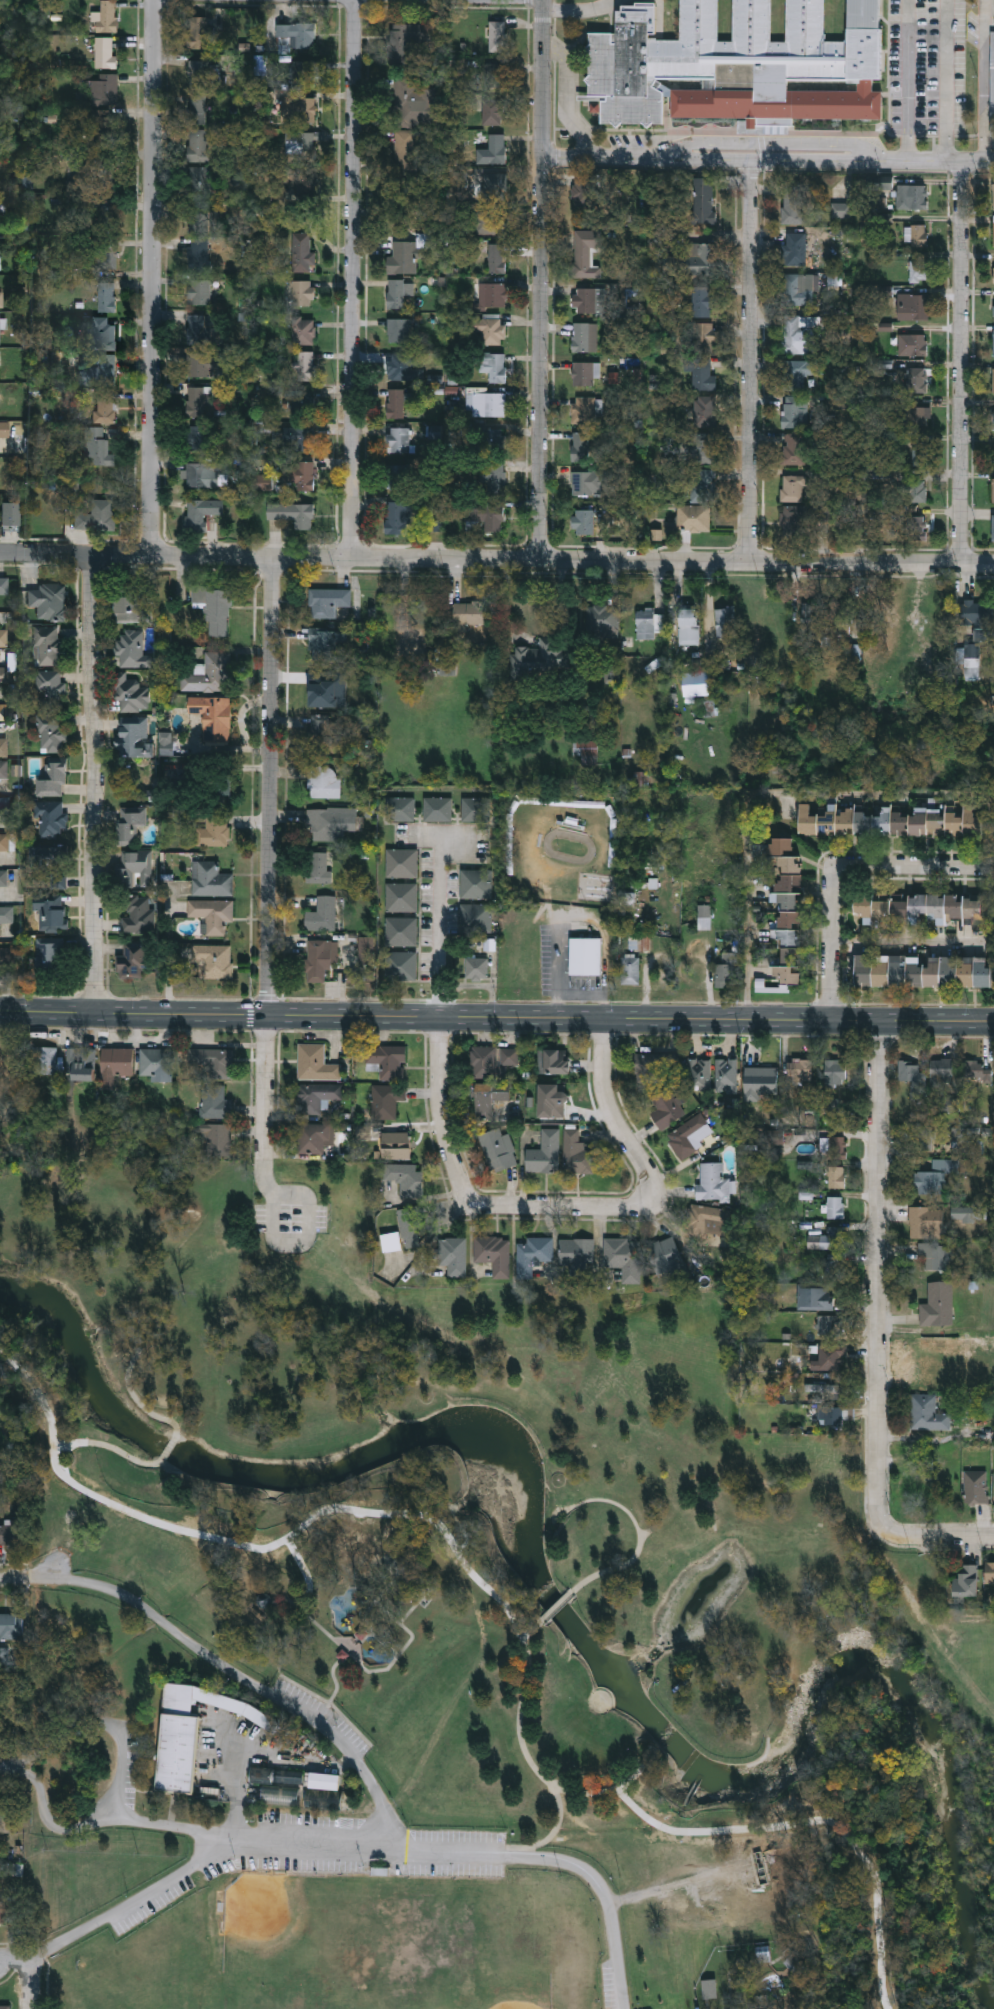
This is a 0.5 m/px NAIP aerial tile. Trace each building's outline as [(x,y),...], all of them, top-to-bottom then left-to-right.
[(116,0),(116,32),(91,32),(91,11),(101,11),(101,0),(116,0)] [(731,41),(732,0),(772,0),(772,41),(788,41),(788,0),(828,0),(827,41),(845,41),(846,0),(887,0),(886,80),(875,80),(874,92),(886,92),(885,119),(796,118),(796,125),(794,125),(794,134),(740,134),(740,117),(672,116),(672,97),(667,97),(667,123),(601,123),(601,112),(590,112),(591,33),(617,33),(618,11),(624,11),(624,6),(638,6),(639,3),(659,4),(659,40),(682,40),(683,0),(721,0),(720,40),(731,41)] [(209,15),(209,48),(188,48),(188,15),(209,15)] [(506,51),(481,51),(481,19),(506,19),(506,51)] [(316,47),(276,47),(276,21),(316,21),(316,47)] [(390,22),(428,22),(428,45),(413,45),(413,66),(390,66),(390,22)] [(115,67),(96,68),(95,37),(114,37),(115,67)] [(215,82),(188,82),(188,58),(215,58),(215,82)] [(294,84),(294,60),(319,60),(319,84),(294,84)] [(508,87),(484,87),(484,62),(508,62),(508,87)] [(118,104),(88,104),(88,79),(99,79),(99,73),(118,73),(118,104)] [(396,75),(416,76),(416,86),(436,86),(435,125),(395,124),(396,75)] [(206,93),(205,123),(188,123),(188,93),(206,93)] [(316,122),(286,122),(286,96),(316,96),(316,122)] [(484,123),(484,98),(506,98),(506,123),(484,123)] [(188,127),(207,127),(207,161),(188,161),(188,127)] [(417,128),(417,176),(395,176),(395,128),(417,128)] [(280,130),(313,130),(313,158),(280,158),(280,130)] [(506,133),(506,162),(490,162),(490,133),(506,133)] [(209,166),(209,191),(192,191),(192,166),(209,166)] [(506,198),(484,198),(484,170),(506,170),(506,198)] [(573,174),(594,174),(594,204),(573,204),(573,174)] [(714,176),(714,223),(692,223),(692,176),(714,176)] [(783,223),(783,181),(802,181),(803,222),(783,223)] [(926,184),(926,208),(897,208),(897,184),(926,184)] [(210,200),(210,210),(217,210),(217,231),(188,231),(188,200),(210,200)] [(506,233),(473,233),(473,210),(493,210),(493,214),(506,214),(506,233)] [(116,254),(99,254),(99,215),(116,215),(116,254)] [(910,245),(910,223),(926,223),(926,245),(910,245)] [(600,264),(600,277),(573,277),(574,229),(603,230),(603,247),(591,247),(591,264),(600,264)] [(315,250),(315,270),(292,270),(292,231),(310,231),(311,250),(315,250)] [(806,232),(806,264),(785,264),(785,232),(806,232)] [(188,269),(188,237),(210,237),(210,269),(188,269)] [(416,240),(416,272),(392,272),(392,240),(416,240)] [(681,242),(717,243),(716,274),(681,273),(681,242)] [(506,243),(506,272),(489,272),(489,243),(506,243)] [(927,259),(927,280),(910,280),(910,259),(927,259)] [(814,304),(781,304),(781,273),(814,273),(814,304)] [(215,278),(215,303),(188,303),(188,278),(215,278)] [(388,308),(388,278),(404,278),(404,308),(388,308)] [(290,306),(290,280),(313,280),(313,306),(290,306)] [(99,311),(99,282),(115,282),(115,311),(99,311)] [(478,306),(478,282),(506,282),(506,306),(478,306)] [(712,318),(692,317),(692,285),(713,285),(712,318)] [(575,312),(575,287),(596,287),(596,312),(575,312)] [(928,292),(928,318),(896,318),(896,292),(928,292)] [(204,314),(204,343),(187,343),(187,314),(204,314)] [(504,314),(504,343),(481,343),(481,314),(504,314)] [(806,314),(806,351),(784,351),(784,314),(806,314)] [(314,316),(314,341),(292,341),(292,316),(314,316)] [(92,317),(113,317),(113,350),(92,350),(92,317)] [(409,317),(409,341),(388,341),(388,317),(409,317)] [(714,320),(714,351),(693,351),(693,320),(714,320)] [(597,351),(572,351),(572,322),(597,322),(597,351)] [(926,354),(899,354),(899,333),(926,333),(926,354)] [(314,379),(292,379),(292,350),(314,350),(314,379)] [(506,381),(483,381),(483,351),(506,351),(506,381)] [(185,375),(185,352),(220,352),(220,368),(210,368),(210,375),(185,375)] [(409,379),(388,379),(388,353),(409,353),(409,379)] [(81,385),(81,365),(91,365),(91,354),(116,354),(116,385),(81,385)] [(711,373),(715,373),(715,389),(692,389),(692,357),(711,357),(711,373)] [(815,359),(815,373),(804,372),(804,388),(783,388),(783,359),(815,359)] [(572,386),(572,361),(597,361),(597,386),(572,386)] [(926,390),(907,390),(907,366),(926,366),(926,390)] [(209,385),(209,412),(188,412),(188,385),(209,385)] [(387,416),(387,388),(404,388),(404,416),(387,416)] [(115,423),(94,423),(94,389),(115,389),(115,423)] [(314,413),(292,413),(292,390),(314,390),(314,413)] [(506,391),(506,415),(472,415),(472,391),(506,391)] [(807,426),(783,426),(783,394),(807,394),(807,426)] [(695,395),(715,395),(715,426),(695,426),(695,395)] [(595,422),(571,422),(571,396),(595,396),(595,422)] [(926,428),(907,428),(907,405),(926,405),(926,428)] [(9,437),(0,438),(0,422),(9,422),(9,437)] [(209,424),(209,449),(189,449),(189,424),(209,424)] [(314,426),(314,450),(287,450),(287,426),(314,426)] [(410,426),(409,451),(388,451),(388,426),(410,426)] [(115,466),(83,466),(83,427),(106,427),(106,454),(115,454),(115,466)] [(506,427),(506,451),(484,451),(484,427),(506,427)] [(572,459),(572,431),(589,431),(589,459),(572,459)] [(693,462),(693,432),(715,432),(715,462),(693,462)] [(783,463),(783,433),(804,433),(804,463),(783,463)] [(927,467),(908,467),(908,440),(927,440),(927,467)] [(220,485),(185,485),(185,461),(220,461),(220,485)] [(283,490),(283,461),(314,461),(314,490),(283,490)] [(503,461),(503,484),(483,484),(483,461),(503,461)] [(410,463),(410,487),(387,487),(387,463),(410,463)] [(690,501),(690,468),(714,468),(714,501),(690,501)] [(572,470),(603,470),(603,493),(572,493),(572,470)] [(804,500),(781,500),(781,473),(804,473),(804,500)] [(909,480),(925,480),(925,500),(909,500),(909,480)] [(115,530),(74,529),(74,513),(92,513),(93,499),(115,500),(115,530)] [(186,534),(186,499),(209,499),(209,534),(186,534)] [(388,500),(406,500),(406,528),(388,528),(388,500)] [(295,528),(295,518),(267,518),(267,502),(314,502),(314,528),(295,528)] [(1,503),(19,503),(19,525),(1,525),(1,503)] [(482,519),(466,519),(466,505),(502,504),(502,539),(483,539),(482,519)] [(710,504),(710,529),(677,529),(677,504),(710,504)] [(781,505),(806,505),(806,533),(781,533),(781,505)] [(593,508),(593,533),(572,533),(572,508),(593,508)] [(908,514),(926,514),(926,538),(908,538),(908,514)] [(9,594),(0,594),(0,577),(9,577),(9,594)] [(28,607),(28,584),(66,584),(66,619),(41,619),(41,607),(28,607)] [(229,635),(204,635),(204,606),(193,605),(193,588),(230,589),(229,635)] [(337,618),(309,618),(309,588),(351,588),(351,606),(337,606),(337,618)] [(146,596),(146,620),(114,620),(114,596),(146,596)] [(958,602),(989,602),(989,625),(958,625),(958,602)] [(488,628),(453,628),(453,603),(488,603),(488,628)] [(586,606),(617,607),(617,634),(586,633),(586,606)] [(736,640),(716,640),(716,608),(736,608),(736,640)] [(697,609),(697,646),(678,646),(678,609),(697,609)] [(636,610),(653,610),(653,614),(664,614),(664,640),(636,640),(636,610)] [(36,627),(63,627),(63,653),(60,653),(60,664),(36,664),(36,627)] [(155,666),(117,666),(117,628),(144,628),(143,653),(155,654),(155,666)] [(309,658),(309,629),(341,629),(341,658),(309,658)] [(510,679),(510,648),(538,648),(538,639),(561,639),(561,650),(571,650),(571,679),(510,679)] [(977,678),(962,678),(962,659),(962,644),(977,644),(977,678)] [(230,691),(181,690),(181,673),(203,673),(203,650),(230,651),(230,691)] [(9,683),(0,683),(0,667),(9,667),(9,683)] [(333,706),(308,706),(308,668),(325,668),(325,672),(333,672),(333,706)] [(37,707),(37,670),(64,670),(64,707),(37,707)] [(149,678),(149,711),(116,711),(116,678),(149,678)] [(230,696),(230,748),(202,748),(202,713),(188,713),(188,696),(230,696)] [(39,752),(39,715),(65,715),(65,752),(39,752)] [(310,754),(310,715),(330,715),(330,727),(340,727),(340,743),(330,743),(330,754),(310,754)] [(147,758),(119,758),(120,716),(148,716),(147,758)] [(595,741),(595,756),(572,756),(572,741),(595,741)] [(7,777),(0,777),(0,760),(8,760),(7,777)] [(65,762),(65,795),(36,795),(36,778),(45,778),(45,762),(65,762)] [(308,796),(308,765),(338,765),(338,796),(308,796)] [(231,768),(231,798),(207,798),(207,768),(231,768)] [(10,812),(0,812),(0,797),(10,797),(10,812)] [(413,797),(413,821),(386,821),(386,797),(413,797)] [(451,797),(451,820),(422,820),(422,797),(451,797)] [(461,821),(461,797),(490,797),(490,821),(461,821)] [(38,800),(66,800),(66,835),(38,835),(38,800)] [(797,834),(798,803),(809,804),(809,813),(826,814),(826,808),(961,810),(961,805),(971,806),(971,817),(980,817),(980,836),(797,834)] [(146,824),(138,824),(138,843),(118,843),(118,805),(146,805),(146,824)] [(344,840),(306,840),(306,807),(357,807),(357,818),(344,818),(344,840)] [(201,845),(201,813),(228,813),(228,845),(201,845)] [(10,850),(0,850),(0,832),(10,832),(10,850)] [(799,983),(776,982),(776,965),(778,965),(778,940),(769,940),(769,838),(792,838),(791,854),(800,854),(799,983)] [(68,845),(68,887),(50,887),(50,862),(33,863),(33,845),(68,845)] [(416,849),(416,877),(385,877),(385,849),(416,849)] [(152,885),(119,885),(119,851),(152,851),(152,885)] [(332,882),(307,882),(307,851),(328,851),(328,868),(332,868),(332,882)] [(218,860),(218,872),(233,872),(233,894),(192,894),(192,860),(218,860)] [(491,898),(460,898),(460,869),(491,869),(491,898)] [(8,885),(0,885),(0,870),(8,870),(8,885)] [(416,882),(416,911),(385,911),(385,882),(416,882)] [(36,929),(37,892),(65,892),(64,930),(36,929)] [(981,894),(980,922),(852,918),(853,897),(907,898),(907,892),(981,894)] [(336,894),(335,929),(305,928),(305,910),(318,910),(318,894),(336,894)] [(122,932),(122,915),(127,915),(127,896),(152,896),(152,932),(122,932)] [(233,920),(225,920),(225,935),(206,935),(206,915),(188,915),(188,898),(233,898),(233,920)] [(491,903),(491,933),(459,932),(459,903),(491,903)] [(13,922),(0,922),(0,905),(13,905),(13,922)] [(416,917),(416,945),(385,945),(385,917),(416,917)] [(64,972),(36,972),(36,937),(64,937),(64,972)] [(601,938),(601,976),(570,976),(570,938),(601,938)] [(119,977),(119,939),(148,939),(148,976),(119,977)] [(335,939),(335,968),(326,968),(326,981),(306,980),(306,939),(335,939)] [(192,944),(231,944),(231,977),(204,977),(204,962),(192,962),(192,944)] [(415,951),(415,979),(385,979),(385,951),(415,951)] [(715,964),(721,964),(721,952),(736,952),(736,988),(715,988),(715,964)] [(854,986),(854,955),(990,955),(989,987),(854,986)] [(487,957),(487,979),(465,979),(465,957),(487,957)] [(639,958),(639,984),(622,984),(622,958),(639,958)] [(325,1043),(325,1064),(341,1064),(341,1079),(298,1079),(298,1043),(325,1043)] [(369,1045),(405,1045),(405,1080),(378,1080),(378,1063),(369,1063),(369,1045)] [(30,1073),(30,1047),(56,1047),(56,1073),(30,1073)] [(506,1078),(471,1078),(471,1047),(518,1047),(518,1066),(506,1066),(506,1078)] [(95,1070),(67,1070),(67,1048),(95,1048),(95,1070)] [(133,1048),(133,1075),(113,1075),(113,1084),(101,1084),(101,1048),(133,1048)] [(139,1049),(172,1049),(172,1081),(150,1081),(150,1076),(139,1076),(139,1049)] [(177,1049),(232,1049),(232,1078),(177,1078),(177,1049)] [(570,1074),(543,1074),(543,1049),(570,1049),(570,1074)] [(677,1053),(677,1075),(634,1075),(634,1053),(677,1053)] [(710,1058),(710,1090),(688,1090),(688,1058),(710,1058)] [(930,1058),(950,1058),(950,1082),(930,1082),(930,1058)] [(715,1086),(715,1059),(737,1059),(737,1086),(715,1086)] [(811,1080),(790,1080),(790,1059),(811,1059),(811,1080)] [(824,1084),(824,1060),(845,1060),(845,1084),(824,1084)] [(909,1097),(909,1081),(898,1081),(898,1060),(918,1060),(918,1071),(924,1071),(924,1097),(909,1097)] [(963,1061),(990,1061),(990,1079),(963,1079),(963,1061)] [(777,1067),(777,1094),(761,1094),(761,1101),(745,1101),(745,1067),(777,1067)] [(472,1119),(472,1083),(509,1083),(509,1099),(493,1100),(493,1119),(472,1119)] [(202,1117),(202,1084),(224,1084),(224,1098),(232,1098),(232,1117),(202,1117)] [(322,1113),(296,1113),(296,1084),(342,1084),(342,1099),(322,1099),(322,1113)] [(396,1100),(396,1119),(372,1119),(372,1084),(406,1084),(406,1100),(396,1100)] [(658,1108),(651,1099),(668,1088),(685,1113),(661,1130),(650,1113),(658,1108)] [(708,1125),(689,1137),(695,1146),(679,1156),(666,1135),(701,1113),(708,1125)] [(231,1123),(231,1155),(207,1155),(207,1123),(231,1123)] [(296,1153),(296,1123),(334,1123),(334,1145),(323,1145),(323,1153),(296,1153)] [(502,1134),(508,1133),(518,1164),(491,1172),(479,1134),(500,1127),(502,1134)] [(559,1171),(526,1171),(526,1149),(541,1149),(541,1129),(559,1129),(559,1171)] [(564,1129),(581,1129),(581,1150),(594,1150),(594,1173),(564,1173),(564,1129)] [(410,1133),(410,1158),(380,1158),(380,1133),(410,1133)] [(828,1158),(829,1135),(846,1136),(844,1159),(828,1158)] [(944,1194),(914,1193),(914,1170),(931,1171),(931,1158),(960,1158),(960,1173),(944,1172),(944,1194)] [(729,1178),(729,1200),(698,1200),(698,1162),(723,1162),(723,1178),(729,1178)] [(383,1180),(383,1164),(422,1164),(422,1197),(400,1197),(400,1180),(383,1180)] [(828,1186),(828,1166),(844,1166),(844,1186),(828,1186)] [(827,1218),(827,1196),(843,1196),(844,1218),(827,1218)] [(397,1208),(421,1206),(423,1226),(418,1227),(419,1246),(403,1248),(403,1249),(383,1251),(381,1229),(399,1227),(397,1208)] [(908,1237),(908,1206),(942,1206),(942,1231),(937,1231),(937,1237),(908,1237)] [(688,1233),(688,1207),(728,1207),(728,1233),(688,1233)] [(846,1249),(808,1249),(808,1235),(828,1235),(828,1226),(846,1226),(846,1249)] [(672,1235),(685,1266),(659,1276),(646,1246),(672,1235)] [(509,1237),(509,1278),(493,1278),(493,1261),(474,1261),(474,1237),(509,1237)] [(531,1261),(531,1268),(517,1268),(517,1245),(525,1245),(525,1237),(553,1237),(553,1261),(531,1261)] [(466,1238),(466,1276),(447,1276),(447,1265),(438,1265),(438,1238),(466,1238)] [(603,1267),(603,1238),(640,1238),(640,1284),(622,1284),(622,1267),(603,1267)] [(594,1239),(594,1263),(560,1263),(560,1239),(594,1239)] [(944,1268),(918,1268),(918,1242),(944,1242),(944,1268)] [(825,1259),(844,1259),(844,1279),(825,1279),(825,1259)] [(918,1303),(928,1303),(928,1281),(952,1281),(952,1325),(918,1325),(918,1303)] [(798,1310),(798,1287),(833,1287),(833,1310),(798,1310)] [(818,1333),(818,1316),(844,1316),(844,1333),(818,1333)] [(931,1343),(931,1368),(910,1368),(910,1343),(931,1343)] [(844,1370),(819,1370),(819,1345),(844,1345),(844,1370)] [(909,1394),(934,1394),(934,1413),(949,1413),(949,1429),(909,1429),(909,1394)] [(817,1424),(817,1407),(852,1407),(852,1424),(817,1424)] [(918,1505),(918,1471),(940,1471),(940,1505),(918,1505)] [(964,1504),(964,1471),(986,1471),(986,1504),(964,1504)] [(23,1544),(0,1544),(0,1525),(4,1525),(4,1521),(23,1521),(23,1544)] [(985,1561),(993,1561),(993,1582),(985,1582),(985,1561)] [(977,1595),(952,1595),(952,1579),(959,1579),(959,1563),(977,1563),(977,1595)] [(23,1638),(0,1638),(0,1614),(23,1614),(23,1638)] [(164,1682),(193,1685),(190,1715),(197,1716),(190,1793),(154,1790),(164,1682)] [(302,1775),(263,1770),(262,1781),(301,1786),(302,1775)] [(310,1790),(339,1791),(340,1776),(310,1775),(310,1790)] [(298,1802),(298,1789),(265,1789),(265,1796),(289,1796),(289,1802),(298,1802)] [(754,1855),(757,1887),(767,1886),(764,1854),(754,1855)] [(784,1964),(798,1978),(807,1970),(793,1955),(784,1964)] [(703,1981),(703,2001),(718,2001),(718,1981),(703,1981)]
